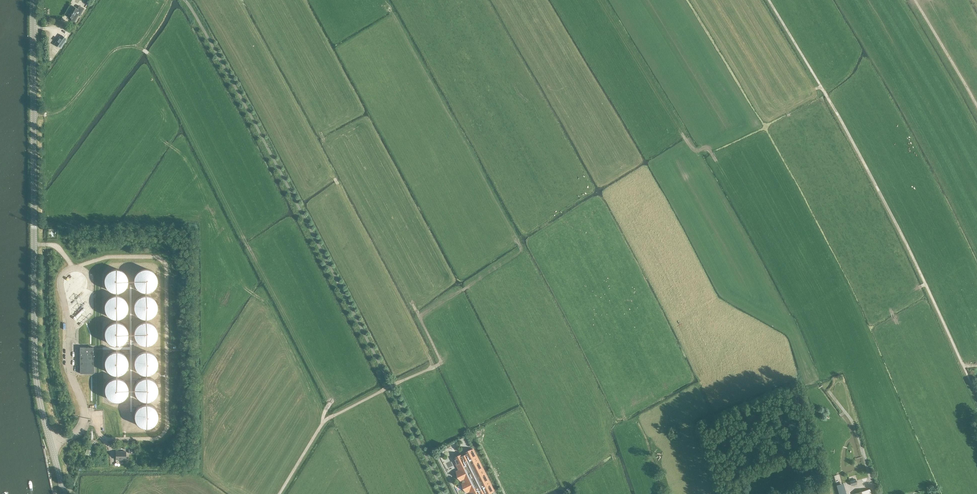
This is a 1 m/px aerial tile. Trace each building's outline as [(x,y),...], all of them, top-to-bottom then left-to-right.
[(80,15),(84,8),(79,5),(77,8),(73,6),(73,7),(72,6),(71,9),(71,10),(68,16),(72,18),(71,19),(75,22),(79,15),(80,15)] [(47,46),(45,51),(50,55),(59,44),(53,37),(49,44),(47,46)] [(49,228),(49,238),(57,238),(57,228),(49,228)] [(110,291),(113,293),(116,293),(119,293),(123,292),(125,290),(127,287),(128,283),(128,280),(127,277),(125,274),(122,272),(119,271),(116,271),(113,271),(110,273),(108,275),(106,278),(105,281),(105,284),(106,287),(108,289),(110,291)] [(139,291),(142,293),(146,293),(149,293),(152,292),(155,290),(157,287),(157,283),(157,280),(156,277),(154,274),(152,272),(149,271),(145,271),(142,271),(139,273),(137,275),(136,278),(135,281),(135,284),(136,287),(137,289),(139,291)] [(139,317),(142,318),(145,319),(149,319),(152,317),(155,315),(156,312),(157,309),(157,306),(156,303),(154,300),(152,298),(149,297),(145,296),(142,297),(139,299),(137,301),(135,303),(135,306),(135,309),(136,312),(137,315),(139,317)] [(110,317),(113,319),(116,319),(120,319),(123,318),(125,316),(127,313),(128,309),(128,306),(127,303),(125,300),(122,298),(119,297),(116,297),(113,297),(110,299),(108,301),(106,304),(106,307),(106,310),(106,313),(108,315),(110,317)] [(110,344),(113,345),(116,346),(120,345),(123,344),(125,342),(127,339),(128,336),(128,332),(127,329),(125,326),(123,324),(119,323),(116,323),(113,324),(110,325),(108,327),(106,330),(106,333),(106,336),(106,339),(108,341),(110,344)] [(140,343),(142,345),(146,346),(149,345),(152,344),(155,342),(157,339),(158,336),(158,332),(156,329),(154,326),(152,324),(149,323),(145,323),(142,323),(139,325),(137,327),(136,330),(135,333),(135,336),(136,339),(137,341),(140,343)] [(80,373),(94,373),(93,347),(80,347),(80,373)] [(111,373),(113,375),(117,375),(120,375),(123,374),(126,371),(128,369),(129,365),(128,362),(127,359),(125,356),(123,354),(120,353),(116,352),(113,353),(110,355),(108,357),(107,359),(106,362),(106,365),(107,368),(108,371),(111,373)] [(140,373),(142,374),(146,375),(149,375),(152,373),(155,371),(157,368),(158,365),(158,362),(156,358),(154,356),(152,354),(149,352),(146,352),(142,353),(139,354),(137,357),(136,359),(135,362),(135,365),(136,368),(137,371),(140,373)] [(110,400),(112,401),(116,402),(119,401),(122,400),(125,398),(127,395),(128,392),(128,388),(126,385),(125,382),(122,380),(119,379),(116,379),(112,380),(109,381),(107,383),(106,386),(105,389),(105,392),(106,395),(107,397),(110,400)] [(140,400),(143,401),(146,402),(150,402),(153,400),(155,398),(157,395),(158,392),(158,388),(157,385),(155,382),(152,380),(149,379),(146,379),(143,380),(140,381),(138,383),(136,386),(136,389),(136,392),(136,395),(138,398),(140,400)] [(140,426),(142,427),(146,428),(149,427),(152,426),(155,424),(157,421),(158,418),(158,414),(157,411),(155,408),(152,406),(149,405),(146,405),(142,406),(139,407),(137,409),(136,412),(135,415),(135,418),(136,421),(137,424),(140,426)] [(90,440),(85,452),(89,454),(94,441),(90,440)] [(454,458),(455,458),(461,470),(457,471),(461,480),(461,479),(463,483),(467,491),(470,489),(472,493),(485,493),(486,493),(494,490),(493,490),(473,449),(465,453),(463,455),(463,454),(454,458)] [(126,460),(126,452),(116,452),(116,460),(126,460)] [(837,484),(839,493),(847,493),(843,482),(837,484)]
